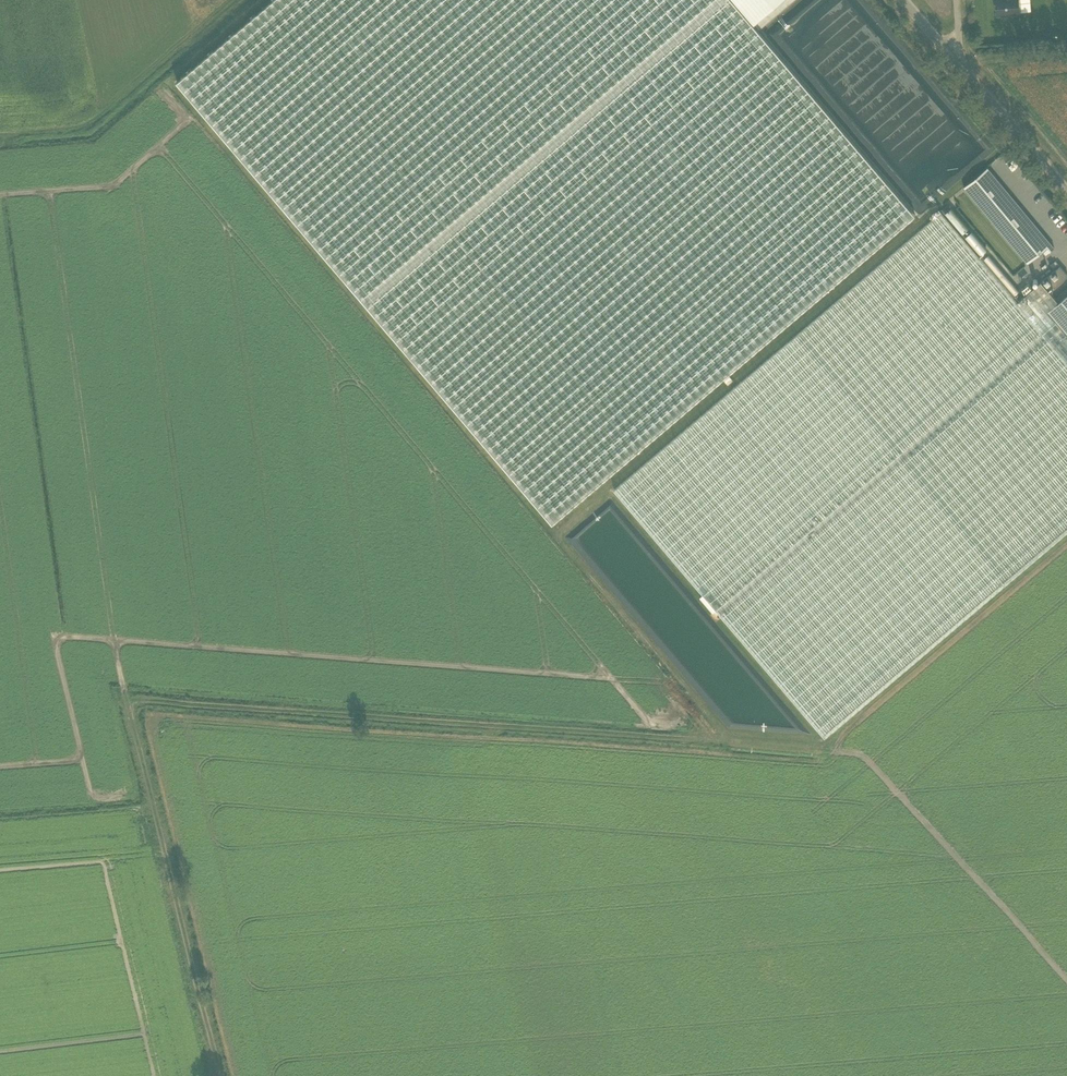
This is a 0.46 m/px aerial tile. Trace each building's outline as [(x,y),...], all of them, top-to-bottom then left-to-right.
[(753,24),(733,0),(272,0),(177,81),(552,522),(915,214),(761,34),(753,24)] [(753,24),(782,0),(733,0),(753,24)] [(999,1),(996,1),(997,14),(1005,13),(1006,16),(1011,15),(1012,13),(1020,12),(1019,0),(998,0),(999,1)] [(1057,116),(1066,128),(1066,108),(1057,116)] [(979,200),(999,183),(986,167),(966,184),(979,200)] [(992,215),(1012,198),(999,183),(979,200),(992,215)] [(1025,213),(1012,198),(992,215),(1005,230),(1025,213)] [(1050,291),(1041,281),(1017,302),(941,212),(614,489),(703,594),(700,597),(713,612),(716,609),(825,736),(1066,531),(1066,334),(1048,311),(1059,302),(1050,291)] [(1038,228),(1025,213),(1005,230),(1018,245),(1038,228)] [(1051,244),(1038,228),(1018,245),(1031,261),(1051,244)] [(1050,291),(1066,277),(1066,273),(1060,265),(1041,281),(1050,291)] [(1059,302),(1048,311),(1066,334),(1066,295),(1059,302)]
